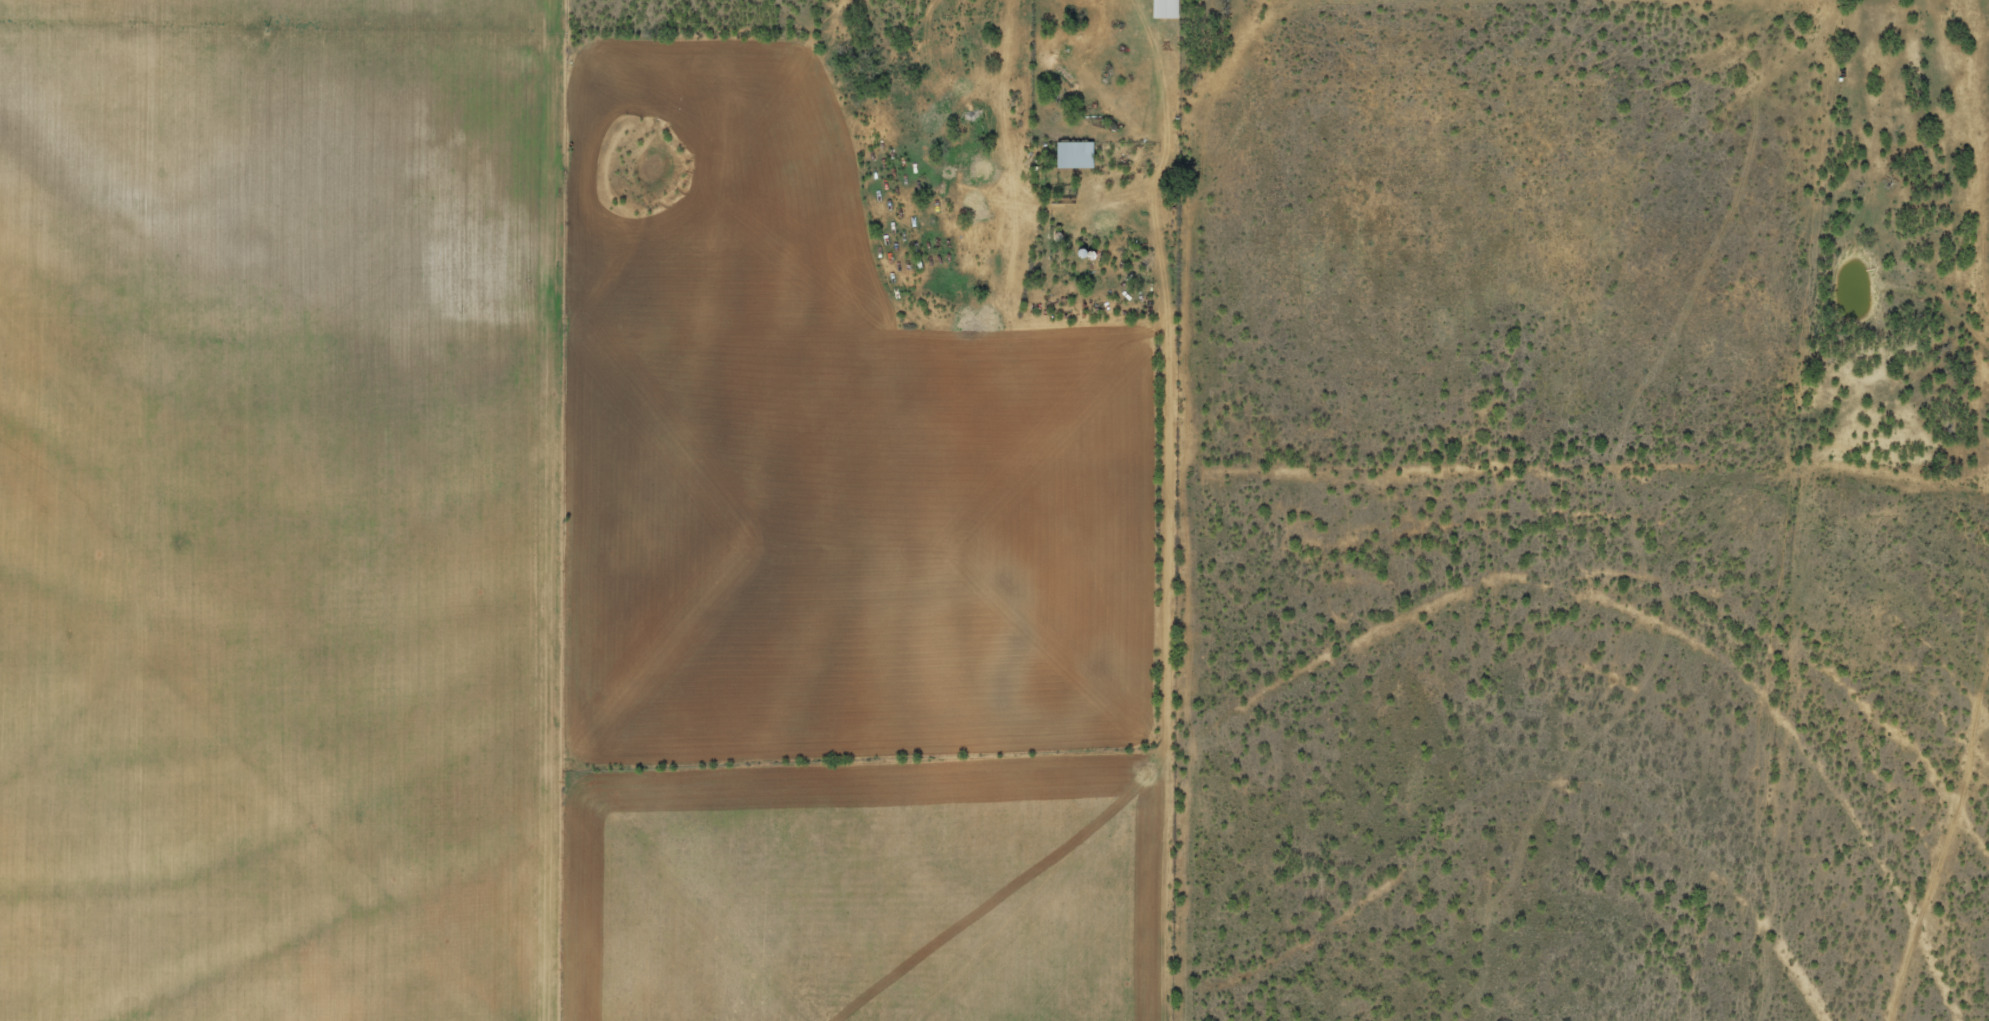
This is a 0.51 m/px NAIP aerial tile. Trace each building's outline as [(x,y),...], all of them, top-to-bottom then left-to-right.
[(1172,0),(1145,0),(1145,18),(1172,18),(1172,0)] [(1049,168),(1086,168),(1086,141),(1049,141),(1049,168)]
